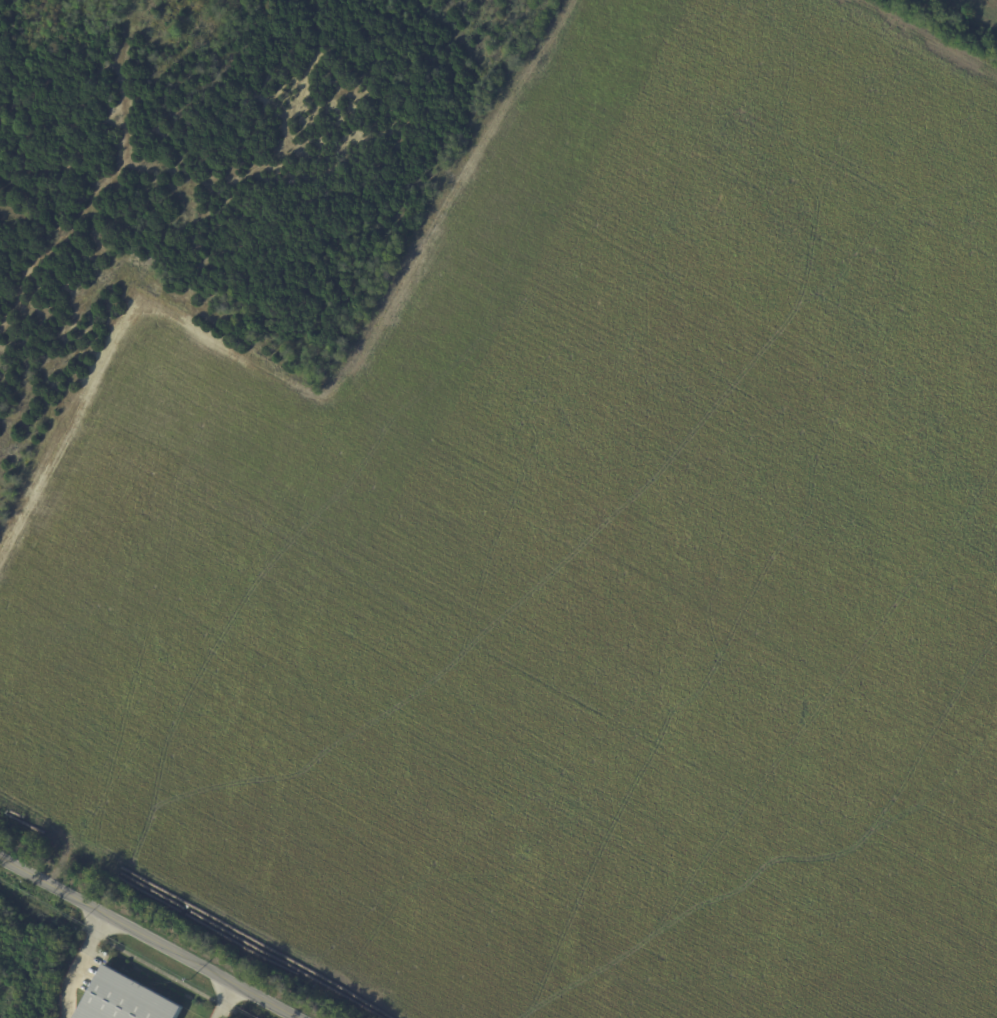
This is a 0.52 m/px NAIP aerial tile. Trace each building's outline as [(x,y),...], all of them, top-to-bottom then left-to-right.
[(183,1008),(178,1017),(76,1017),(105,965),(109,968),(183,1008)]
